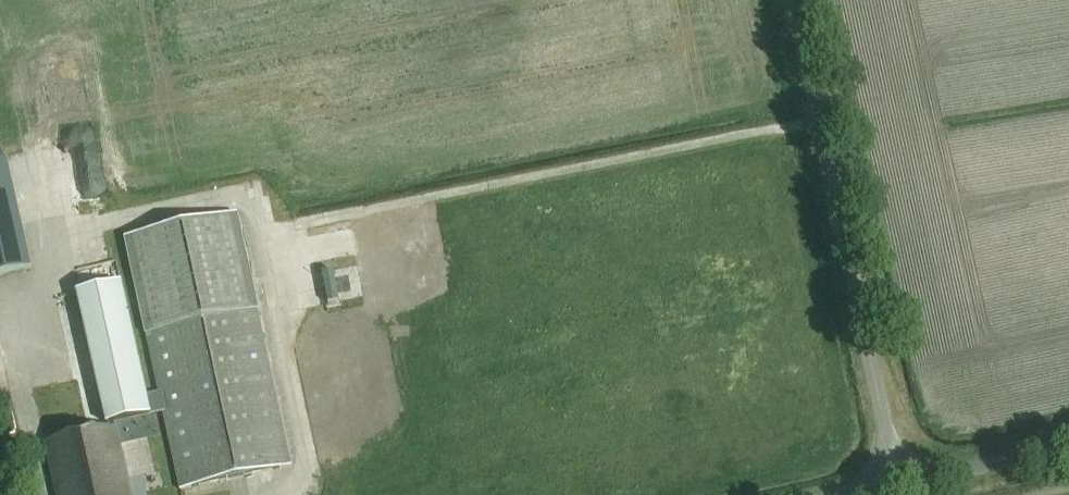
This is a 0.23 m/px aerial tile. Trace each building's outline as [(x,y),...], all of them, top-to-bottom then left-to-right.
[(30,268),(7,159),(0,161),(0,274),(30,268)] [(123,286),(81,295),(108,424),(109,424),(110,428),(90,432),(78,379),(34,388),(57,494),(131,494),(120,444),(160,435),(155,414),(164,412),(180,488),(290,465),(257,312),(258,312),(237,214),(126,238),(147,336),(148,335),(160,392),(147,395),(142,371),(123,286)] [(95,282),(122,279),(119,260),(93,264),(95,282)] [(0,417),(0,422),(3,434),(14,432),(10,415),(0,417)]
